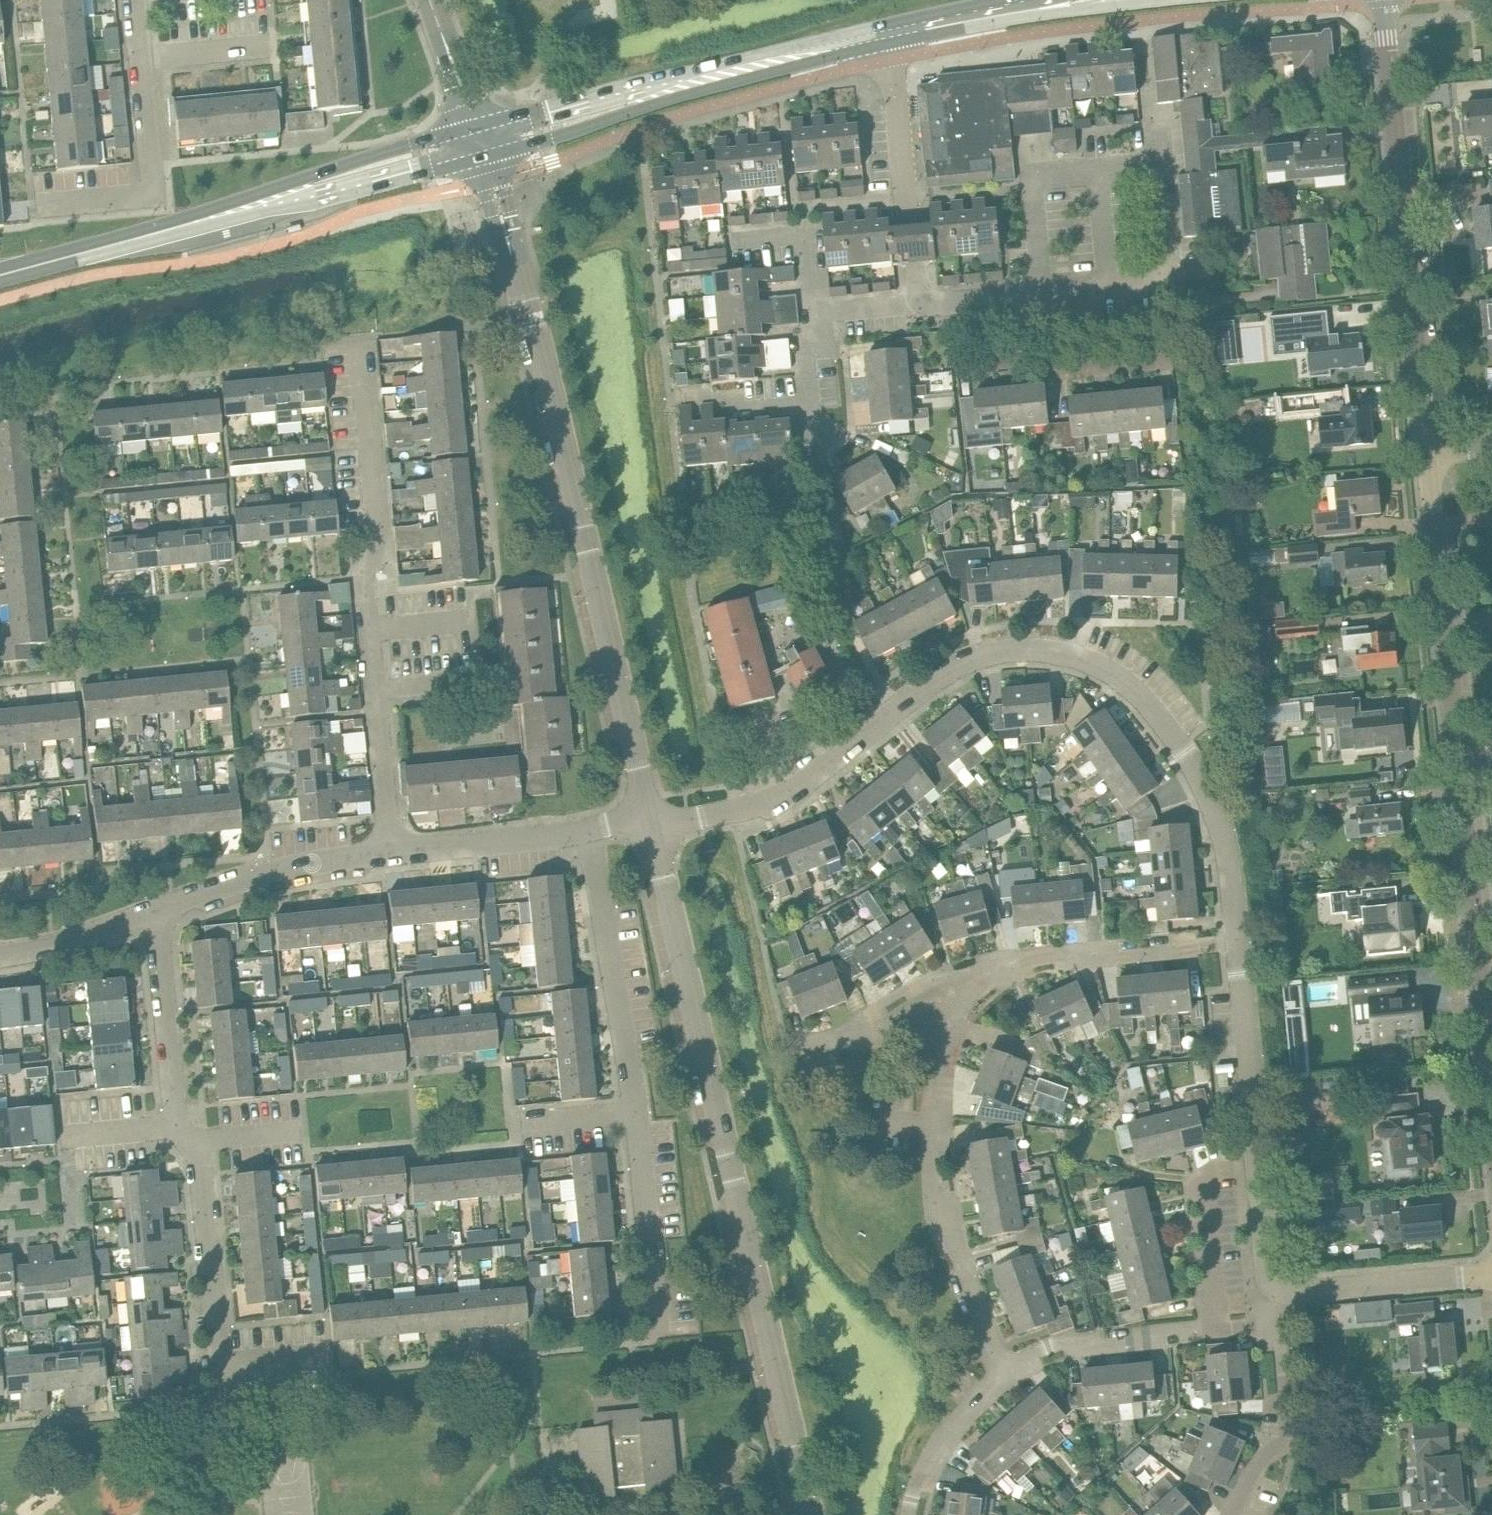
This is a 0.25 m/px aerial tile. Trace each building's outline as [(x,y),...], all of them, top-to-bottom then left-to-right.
[(80,0),(41,0),(43,21),(82,17),(80,0)] [(301,4),(301,12),(303,12),(302,9),(307,9),(309,25),(347,21),(345,0),(343,0),(301,4)] [(82,17),(43,21),(45,46),(84,42),(82,17)] [(347,21),(309,25),(310,39),(305,39),(305,36),(304,37),(305,47),(349,43),(347,21)] [(109,39),(118,38),(117,28),(108,29),(109,39)] [(1291,42),(1255,45),(1257,58),(1293,55),(1296,85),(1331,81),(1329,61),(1326,62),(1325,46),(1332,37),(1332,31),(1330,30),(1325,30),(1321,34),(1291,37),(1291,42)] [(1182,122),(1206,120),(1203,94),(1225,92),(1220,40),(1197,43),(1197,35),(1197,33),(1152,38),(1152,39),(1153,39),(1159,102),(1158,102),(1158,103),(1180,101),(1182,122)] [(118,38),(109,39),(110,50),(119,49),(118,38)] [(1133,52),(1122,53),(1121,41),(1111,42),(1115,96),(1137,94),(1133,52)] [(87,66),(84,42),(45,46),(47,70),(87,66)] [(1100,43),(1090,44),(1095,98),(1115,96),(1111,42),(1109,42),(1110,54),(1101,55),(1100,43)] [(349,43),(305,47),(306,55),(307,55),(307,52),(311,52),(313,68),(351,64),(349,43)] [(1089,56),(1079,57),(1078,45),(1068,46),(1075,100),(1095,98),(1090,44),(1088,44),(1089,56)] [(304,46),(293,47),(294,57),(305,56),(304,46)] [(1068,66),(1058,67),(1057,55),(1046,56),(1046,66),(1005,70),(1011,135),(1053,131),(1053,130),(1051,110),(1075,108),(1075,100),(1068,46),(1066,46),(1068,66)] [(351,64),(313,68),(314,82),(309,82),(309,79),(308,80),(309,91),(353,86),(351,64)] [(89,91),(87,66),(47,70),(50,95),(89,91)] [(1011,135),(1005,70),(940,76),(940,75),(939,75),(940,84),(918,86),(928,188),(929,188),(929,187),(1014,178),(1014,180),(1016,180),(1011,135)] [(114,89),(123,88),(122,77),(113,78),(114,89)] [(355,105),(353,86),(309,91),(310,98),(311,98),(311,95),(315,95),(317,109),(315,109),(316,111),(322,110),(322,111),(338,109),(339,114),(362,112),(361,107),(357,107),(357,105),(355,105)] [(126,113),(123,88),(114,89),(116,113),(126,113)] [(92,116),(89,91),(50,95),(52,120),(92,116)] [(275,93),(248,96),(252,136),(279,133),(277,111),(282,111),(281,97),(275,95),(275,93)] [(252,136),(248,96),(223,99),(227,138),(252,136)] [(227,138),(223,99),(198,101),(202,141),(227,138)] [(202,141),(198,101),(173,104),(173,105),(168,105),(170,121),(175,121),(177,143),(202,141)] [(1464,105),(1467,135),(1491,133),(1491,141),(1491,103),(1464,105)] [(322,110),(316,111),(307,112),(308,121),(315,120),(323,119),(322,111),(322,110)] [(307,112),(300,113),(301,122),(308,121),(307,112)] [(128,137),(126,113),(116,113),(119,138),(128,137)] [(300,113),(292,114),(293,123),(301,122),(300,113)] [(293,123),(292,114),(285,114),(286,123),(293,123)] [(835,127),(840,169),(862,166),(858,125),(847,126),(846,114),(834,115),(835,127)] [(1134,123),(1133,114),(1117,115),(1118,124),(1134,123)] [(94,140),(92,116),(52,120),(55,144),(94,140)] [(840,169),(835,127),(826,128),(825,116),(813,117),(814,129),(818,171),(840,169)] [(1112,116),(1095,117),(1096,127),(1113,125),(1112,116)] [(818,171),(814,129),(804,130),(803,118),(791,119),(797,173),(818,171)] [(1090,118),(1074,119),(1075,128),(1075,129),(1091,127),(1090,118)] [(323,119),(315,120),(316,129),(324,129),(323,119)] [(315,120),(308,121),(309,130),(316,129),(315,120)] [(1206,120),(1182,122),(1184,141),(1208,139),(1206,120)] [(309,130),(308,121),(301,122),(302,131),(309,130)] [(302,131),(301,122),(293,123),(294,132),(302,131)] [(294,132),(293,123),(286,123),(287,132),(294,132)] [(1264,133),(1213,138),(1214,150),(1265,146),(1268,174),(1286,172),(1287,181),(1346,175),(1342,138),(1321,140),(1320,127),(1264,133)] [(1053,130),(1053,131),(1055,153),(1077,150),(1075,129),(1075,128),(1053,130)] [(759,147),(764,188),(786,186),(782,144),(771,145),(770,133),(758,135),(759,147)] [(764,188),(759,147),(749,148),(748,136),(736,137),(737,149),(742,190),(764,188)] [(128,137),(119,138),(120,149),(129,148),(128,137)] [(742,190),(737,149),(728,150),(727,138),(715,139),(717,163),(721,192),(742,190)] [(1213,138),(1208,139),(1184,141),(1187,167),(1194,166),(1195,173),(1216,171),(1214,150),(1213,138)] [(96,164),(94,140),(55,144),(57,168),(56,168),(56,171),(98,167),(97,164),(96,164)] [(721,192),(717,163),(708,164),(706,152),(694,153),(696,165),(700,206),(722,204),(721,192)] [(700,206),(696,165),(686,166),(685,154),(673,155),(675,179),(680,209),(700,206)] [(680,209),(675,179),(666,180),(665,168),(653,169),(658,223),(681,221),(680,209)] [(1216,171),(1195,173),(1196,181),(1181,182),(1180,173),(1179,173),(1185,237),(1221,234),(1219,217),(1233,215),(1232,198),(1219,199),(1216,171)] [(865,194),(864,186),(842,188),(843,197),(865,194)] [(837,189),(820,190),(821,199),(838,197),(837,189)] [(799,201),(816,199),(815,191),(799,193),(799,201)] [(999,248),(1000,251),(1001,251),(997,210),(995,210),(996,214),(986,215),(985,199),(973,200),(974,216),(979,250),(999,248)] [(979,250),(974,216),(965,217),(963,201),(951,202),(953,218),(957,252),(979,250)] [(957,252),(953,218),(943,219),(942,203),(930,204),(935,257),(936,257),(936,254),(957,252)] [(894,265),(890,230),(889,220),(888,220),(888,224),(879,225),(877,209),(865,210),(867,226),(871,264),(892,262),(893,266),(894,265)] [(1475,210),(1478,249),(1491,248),(1491,209),(1475,210)] [(871,264),(867,226),(857,227),(856,211),(844,213),(846,229),(849,266),(871,264)] [(772,213),(773,222),(789,220),(788,212),(772,213)] [(751,224),(768,222),(767,214),(750,215),(751,224)] [(849,266),(846,229),(836,230),(834,214),(822,215),(828,268),(849,266)] [(728,217),(729,226),(746,224),(745,216),(728,217)] [(1226,283),(1279,278),(1280,286),(1315,283),(1314,275),(1329,273),(1324,223),(1259,230),(1261,251),(1245,252),(1244,236),(1222,238),(1226,283)] [(912,228),(900,229),(904,264),(915,263),(927,262),(923,227),(912,228)] [(727,258),(711,259),(712,268),(728,266),(727,258)] [(707,268),(706,260),(690,261),(690,270),(707,268)] [(686,270),(685,262),(668,264),(669,272),(686,270)] [(717,296),(758,291),(757,281),(768,280),(768,284),(795,281),(794,266),(715,273),(717,296)] [(986,273),(987,281),(1004,279),(1003,271),(986,273)] [(965,283),(982,281),(981,273),(964,275),(965,283)] [(944,285),(960,284),(960,275),(943,277),(944,285)] [(890,282),(873,284),(874,292),(891,290),(890,282)] [(852,294),(869,292),(868,284),(851,286),(852,294)] [(847,286),(830,288),(831,296),(847,295),(847,286)] [(758,291),(717,296),(719,317),(798,309),(797,294),(770,297),(770,300),(759,301),(758,291)] [(672,299),(673,312),(688,310),(687,298),(672,299)] [(1484,304),(1487,336),(1491,335),(1491,303),(1484,304)] [(799,324),(798,309),(719,317),(721,338),(762,334),(761,324),(772,323),(772,326),(799,324)] [(1292,314),(1269,317),(1271,331),(1272,330),(1273,340),(1282,339),(1282,340),(1306,338),(1310,378),(1331,376),(1331,370),(1365,366),(1363,347),(1363,345),(1362,345),(1361,332),(1330,336),(1327,311),(1292,314)] [(1229,324),(1217,325),(1218,342),(1230,341),(1229,324)] [(454,333),(403,337),(376,340),(377,352),(378,364),(386,363),(385,351),(404,349),(404,345),(421,344),(422,360),(456,357),(454,333)] [(762,334),(721,338),(708,339),(711,361),(790,354),(789,339),(762,341),(762,345),(751,346),(750,336),(767,335),(766,333),(762,334)] [(869,378),(909,374),(924,373),(923,363),(908,364),(906,351),(923,349),(922,337),(896,339),(898,351),(867,354),(869,378)] [(684,350),(674,351),(675,365),(685,364),(684,350)] [(790,354),(711,361),(713,381),(713,383),(759,379),(759,378),(754,378),(754,368),(764,367),(765,371),(792,368),(790,354)] [(424,376),(406,378),(406,372),(380,375),(381,388),(393,387),(392,379),(404,378),(405,386),(458,381),(456,357),(422,360),(424,376)] [(687,373),(676,374),(677,386),(688,385),(687,373)] [(910,388),(909,374),(869,378),(871,401),(911,397),(926,396),(925,386),(910,388)] [(296,377),(299,409),(325,407),(322,375),(296,377)] [(296,377),(271,379),(275,412),(276,423),(300,421),(299,409),(296,377)] [(404,378),(392,379),(393,387),(405,386),(404,378)] [(271,379),(246,382),(250,414),(275,412),(271,379)] [(460,405),(458,381),(405,386),(393,387),(381,388),(384,412),(393,411),(392,399),(408,397),(408,394),(425,392),(427,408),(460,405)] [(250,414),(246,382),(222,384),(225,416),(250,414)] [(1044,384),(1020,387),(1025,427),(1027,442),(1037,441),(1035,426),(1048,424),(1044,384)] [(1020,387),(998,389),(1002,429),(1004,444),(1014,444),(1012,428),(1025,427),(1020,387)] [(1162,388),(1138,391),(1141,430),(1143,447),(1153,446),(1152,429),(1165,428),(1167,444),(1180,443),(1177,418),(1165,419),(1162,388)] [(1002,429),(998,389),(975,391),(978,422),(966,423),(968,448),(991,446),(989,430),(1002,429)] [(1343,403),(1342,390),(1283,396),(1284,413),(1327,409),(1327,405),(1343,403)] [(1138,391),(1115,393),(1119,432),(1120,449),(1130,448),(1129,431),(1141,430),(1138,391)] [(1115,393),(1092,395),(1096,435),(1098,451),(1108,450),(1106,434),(1119,432),(1115,393)] [(1096,435),(1092,395),(1070,398),(1072,422),(1060,423),(1063,448),(1075,447),(1075,453),(1085,452),(1084,436),(1096,435)] [(911,397),(871,401),(873,423),(887,422),(923,419),(929,418),(928,409),(912,410),(911,397)] [(217,401),(191,403),(195,435),(220,433),(217,401)] [(191,403),(167,406),(170,438),(195,435),(191,403)] [(725,426),(726,426),(726,420),(715,421),(713,403),(701,405),(703,423),(708,464),(729,462),(725,426)] [(428,424),(411,425),(410,421),(385,423),(386,436),(463,429),(460,405),(427,408),(428,424)] [(170,438),(167,406),(142,408),(145,440),(170,438)] [(708,464),(703,423),(693,424),(692,406),(680,407),(685,466),(708,464)] [(145,440),(142,408),(117,411),(121,443),(145,440)] [(1330,447),(1353,445),(1372,443),(1369,408),(1343,411),(1343,416),(1323,418),(1325,433),(1328,433),(1330,447)] [(121,443),(117,411),(93,413),(96,445),(121,443)] [(923,419),(887,422),(888,438),(924,435),(923,419)] [(0,422),(0,446),(26,443),(24,420),(0,422)] [(756,423),(761,462),(794,459),(791,420),(756,423)] [(756,423),(726,426),(725,426),(729,462),(729,466),(761,462),(756,423)] [(1060,423),(1048,424),(1051,450),(1063,448),(1060,423)] [(465,453),(463,429),(386,436),(387,447),(413,444),(412,442),(430,440),(432,456),(465,453)] [(302,444),(303,454),(329,451),(328,442),(302,444)] [(0,446),(0,470),(28,467),(26,443),(0,446)] [(303,454),(302,444),(278,447),(279,456),(303,454)] [(948,446),(939,462),(951,469),(959,453),(948,446)] [(279,456),(278,447),(253,449),(254,458),(279,456)] [(254,458),(253,449),(228,452),(229,461),(254,458)] [(855,467),(883,516),(892,511),(884,497),(896,490),(895,489),(889,479),(876,455),(855,467)] [(304,460),(305,469),(331,466),(330,457),(304,460)] [(434,479),(416,481),(417,489),(468,484),(466,459),(432,462),(434,479)] [(305,469),(304,460),(280,462),(280,471),(305,469)] [(280,471),(280,462),(255,465),(256,474),(280,471)] [(256,474),(255,465),(230,467),(231,476),(256,474)] [(0,470),(0,494),(31,491),(28,467),(0,470)] [(883,516),(855,467),(835,479),(855,514),(867,507),(875,521),(883,516)] [(198,471),(199,480),(224,477),(223,468),(198,471)] [(331,470),(315,471),(316,478),(324,488),(333,488),(331,470)] [(198,471),(173,473),(174,482),(199,480),(198,471)] [(173,473),(149,476),(150,485),(174,482),(173,473)] [(900,473),(889,479),(895,489),(906,483),(900,473)] [(149,476),(124,478),(125,487),(150,485),(149,476)] [(125,487),(124,478),(99,481),(100,490),(125,487)] [(416,481),(404,482),(405,490),(417,489),(416,481)] [(1377,481),(1357,483),(1336,485),(1339,511),(1317,513),(1319,536),(1355,532),(1354,515),(1379,512),(1377,481)] [(225,484),(200,486),(201,496),(226,493),(225,484)] [(470,508),(468,484),(417,489),(405,490),(391,491),(392,503),(418,501),(417,496),(435,494),(436,511),(470,508)] [(201,496),(200,486),(175,488),(176,498),(201,496)] [(176,498),(175,488),(150,491),(151,500),(176,498)] [(1118,489),(1118,502),(1131,502),(1131,489),(1118,489)] [(0,494),(0,519),(33,516),(31,491),(0,494)] [(150,491),(126,493),(127,503),(151,500),(150,491)] [(312,536),(308,504),(295,505),(293,491),(283,492),(284,506),(287,538),(312,536)] [(127,503),(126,493),(100,495),(101,505),(127,503)] [(245,496),(247,510),(234,511),(237,543),(263,541),(259,509),(258,495),(245,496)] [(1007,498),(994,500),(995,511),(999,510),(1008,509),(1007,498)] [(1080,498),(1072,499),(1072,508),(1080,507),(1080,498)] [(777,499),(767,499),(768,511),(778,511),(777,499)] [(334,501),(308,504),(312,536),(337,534),(334,501)] [(284,506),(259,509),(263,541),(287,538),(284,506)] [(716,509),(718,521),(733,519),(732,507),(716,509)] [(438,527),(420,529),(420,524),(394,527),(395,539),(472,531),(470,508),(436,511),(438,527)] [(700,509),(691,510),(691,519),(700,518),(700,509)] [(36,546),(34,522),(0,526),(2,543),(0,543),(0,550),(36,546)] [(944,523),(935,524),(938,534),(945,534),(944,523)] [(230,527),(204,530),(207,562),(233,560),(230,527)] [(207,562),(204,530),(179,533),(182,565),(207,562)] [(475,556),(472,531),(395,539),(397,551),(422,548),(422,543),(439,542),(441,559),(475,556)] [(182,565),(179,533),(155,535),(158,567),(182,565)] [(1034,533),(1024,534),(1025,544),(1035,543),(1034,533)] [(158,567),(155,535),(130,537),(133,570),(158,567)] [(133,570),(130,537),(105,540),(108,572),(133,570)] [(1107,596),(1108,555),(1109,539),(1099,539),(1099,554),(1085,554),(1084,595),(1107,596)] [(1108,555),(1107,596),(1130,596),(1131,555),(1132,540),(1122,539),(1121,555),(1108,555)] [(1131,555),(1130,596),(1153,597),(1154,556),(1154,540),(1144,539),(1144,556),(1131,555)] [(1036,558),(1040,600),(1064,597),(1058,541),(1047,542),(1049,557),(1036,558)] [(1154,556),(1153,597),(1177,597),(1178,541),(1167,541),(1167,556),(1154,556)] [(1040,600),(1036,558),(1035,543),(1025,544),(1024,544),(1026,560),(1013,561),(1018,602),(1040,600)] [(1318,561),(1316,543),(1286,546),(1288,564),(1318,561)] [(1004,562),(991,564),(995,604),(1018,602),(1013,561),(1012,545),(1002,546),(1004,562)] [(36,546),(0,550),(0,558),(4,558),(6,573),(38,570),(36,546)] [(995,604),(991,564),(989,548),(979,549),(981,565),(968,566),(972,607),(995,604)] [(1362,550),(1347,552),(1332,553),(1335,587),(1386,582),(1384,554),(1363,556),(1362,550)] [(443,575),(425,576),(399,579),(400,587),(477,580),(475,556),(441,559),(443,575)] [(848,558),(832,566),(837,576),(853,567),(848,558)] [(930,565),(921,570),(910,576),(936,626),(956,615),(944,592),(934,572),(930,565)] [(947,565),(934,572),(944,592),(954,587),(947,565)] [(6,573),(7,589),(0,590),(0,598),(41,594),(38,570),(6,573)] [(936,626),(910,576),(901,581),(909,595),(897,601),(915,637),(936,626)] [(281,621),(314,617),(313,605),(330,604),(330,603),(332,602),(331,596),(349,594),(348,583),(328,584),(329,591),(298,595),(297,593),(294,593),(295,595),(278,597),(281,621)] [(520,592),(520,586),(494,588),(494,589),(499,589),(510,704),(522,703),(527,757),(400,769),(399,764),(398,764),(401,790),(406,789),(409,813),(410,813),(409,807),(426,806),(427,811),(437,810),(437,805),(454,803),(454,809),(465,808),(464,802),(481,801),(482,806),(492,805),(492,800),(509,798),(509,803),(520,802),(519,797),(556,793),(554,770),(565,769),(564,755),(572,754),(571,744),(565,745),(564,727),(569,727),(568,717),(563,717),(561,700),(566,699),(566,698),(554,699),(553,690),(548,691),(547,673),(552,673),(551,663),(546,663),(544,646),(549,645),(548,635),(543,636),(541,618),(547,618),(546,608),(540,608),(539,591),(544,590),(544,589),(520,592)] [(888,605),(876,611),(895,647),(915,637),(897,601),(890,587),(881,592),(888,605)] [(1252,593),(1255,617),(1284,614),(1283,598),(1265,600),(1264,591),(1252,593)] [(41,594),(0,598),(0,607),(9,606),(10,621),(43,618),(41,594)] [(747,618),(753,616),(749,598),(712,608),(717,624),(710,626),(728,693),(735,691),(739,707),(775,697),(771,679),(764,681),(747,618)] [(895,647),(876,611),(869,598),(860,603),(868,616),(856,623),(849,609),(838,615),(849,637),(860,631),(875,658),(895,647)] [(830,645),(806,599),(796,603),(821,650),(830,645)] [(314,617),(281,621),(283,645),(333,640),(333,633),(316,634),(314,617)] [(1318,634),(1317,617),(1275,621),(1276,638),(1318,634)] [(10,621),(12,638),(0,639),(0,647),(46,643),(43,618),(10,621)] [(1344,630),(1345,648),(1339,649),(1342,677),(1364,675),(1364,668),(1397,665),(1395,642),(1390,643),(1389,633),(1368,635),(1367,628),(1344,630)] [(334,648),(333,640),(283,645),(285,668),(319,665),(317,650),(334,648)] [(802,662),(818,689),(832,681),(815,648),(799,656),(802,662)] [(818,689),(802,662),(787,671),(805,704),(821,695),(818,689)] [(319,665),(285,668),(288,693),(339,688),(338,680),(320,682),(319,665)] [(202,675),(205,709),(221,708),(223,724),(227,724),(231,723),(226,673),(202,675)] [(202,675),(177,678),(182,728),(190,728),(188,711),(205,709),(202,675)] [(182,728),(177,678),(154,680),(157,714),(173,712),(175,729),(182,728)] [(346,679),(338,680),(339,688),(346,687),(346,679)] [(157,714),(154,680),(130,682),(135,733),(143,732),(141,715),(157,714)] [(135,733),(130,682),(106,685),(110,718),(126,717),(127,734),(135,733)] [(110,718),(106,685),(81,687),(86,738),(94,737),(92,720),(110,718)] [(1085,752),(1119,729),(1105,710),(1093,719),(1086,709),(1066,723),(1065,713),(1063,699),(1051,700),(1050,685),(1026,687),(1032,743),(1041,742),(1040,726),(1065,724),(1072,733),(1059,743),(1065,751),(1078,742),(1085,752)] [(994,724),(991,725),(994,730),(994,731),(1020,728),(1022,743),(1032,743),(1026,687),(1003,689),(1004,704),(992,706),(994,724)] [(339,695),(339,688),(288,693),(290,717),(323,714),(322,697),(339,695)] [(1073,698),(1063,699),(1065,713),(1071,712),(1073,698)] [(1359,703),(1335,706),(1318,707),(1319,721),(1336,719),(1337,729),(1355,727),(1357,748),(1389,744),(1389,751),(1405,749),(1402,711),(1360,715),(1359,703)] [(77,704),(53,706),(57,739),(72,738),(74,755),(82,754),(77,704)] [(57,739),(53,706),(29,709),(34,759),(41,758),(40,741),(57,739)] [(994,730),(991,725),(979,710),(970,718),(960,706),(942,721),(976,764),(984,758),(975,746),(994,730)] [(34,759),(29,709),(5,711),(8,744),(24,743),(26,760),(34,759)] [(5,711),(0,712),(0,745),(8,744),(5,711)] [(806,730),(808,728),(813,724),(807,716),(799,722),(806,730)] [(362,718),(353,719),(354,728),(363,727),(362,718)] [(976,764),(942,721),(924,736),(943,760),(933,767),(949,787),(958,780),(948,767),(959,758),(969,770),(976,764)] [(364,733),(343,735),(334,736),(334,738),(326,738),(324,722),(291,725),(294,749),(344,745),(365,742),(364,733)] [(223,724),(222,724),(224,748),(233,747),(231,723),(227,724),(223,724)] [(1119,729),(1085,752),(1072,761),(1078,769),(1091,760),(1098,771),(1132,748),(1119,729)] [(365,742),(344,745),(294,749),(296,774),(330,771),(328,756),(366,752),(365,742)] [(1282,747),(1261,749),(1265,789),(1286,787),(1282,747)] [(1132,748),(1098,771),(1085,780),(1091,788),(1104,779),(1111,790),(1145,767),(1132,748)] [(910,756),(891,772),(916,803),(926,815),(934,809),(924,797),(935,788),(940,794),(949,787),(933,767),(925,774),(910,756)] [(185,759),(178,759),(180,783),(188,782),(185,759)] [(235,763),(227,763),(228,778),(236,777),(235,763)] [(1145,767),(1111,790),(1098,799),(1104,807),(1117,798),(1132,819),(1137,817),(1137,816),(1153,805),(1146,795),(1158,786),(1145,767)] [(331,783),(330,771),(296,774),(298,798),(369,790),(369,780),(331,783)] [(1392,771),(1381,772),(1382,782),(1393,781),(1392,771)] [(891,772),(873,787),(898,817),(908,830),(916,823),(906,811),(916,803),(891,772)] [(214,797),(217,830),(241,828),(236,777),(228,778),(230,795),(214,797)] [(182,800),(166,802),(169,835),(193,833),(188,782),(180,783),(182,800)] [(217,830),(214,797),(197,799),(195,782),(188,782),(193,833),(217,830)] [(1039,786),(1040,800),(1052,799),(1050,785),(1039,786)] [(148,787),(140,788),(145,838),(169,835),(166,802),(150,803),(148,787)] [(873,787),(855,800),(881,832),(890,844),(898,838),(888,825),(898,817),(873,787)] [(145,838),(140,788),(133,789),(134,805),(118,807),(121,840),(145,838)] [(1317,789),(1318,798),(1328,797),(1328,788),(1317,789)] [(369,790),(298,798),(301,822),(334,818),(332,802),(340,801),(340,803),(349,802),(349,803),(370,801),(369,790)] [(1370,790),(1350,792),(1351,806),(1357,805),(1361,836),(1403,832),(1400,804),(1372,807),(1370,790)] [(121,840),(118,807),(101,808),(99,792),(92,793),(97,843),(121,840)] [(1056,802),(1064,812),(1071,807),(1064,796),(1056,802)] [(881,832),(855,800),(838,814),(873,857),(880,852),(871,840),(881,832)] [(1153,805),(1137,816),(1137,817),(1155,810),(1153,805)] [(65,827),(69,861),(92,859),(87,808),(78,809),(80,826),(65,827)] [(69,861),(65,827),(48,829),(46,812),(39,813),(44,864),(69,861)] [(439,820),(439,812),(417,813),(417,821),(439,820)] [(33,831),(17,832),(21,866),(44,864),(39,813),(31,814),(33,831)] [(1138,818),(1137,817),(1132,819),(1134,841),(1150,839),(1152,852),(1192,848),(1189,825),(1159,828),(1157,816),(1138,818)] [(826,821),(804,830),(817,867),(823,882),(825,882),(833,879),(827,864),(841,858),(826,821)] [(997,825),(988,829),(989,841),(993,839),(998,836),(997,825)] [(17,832),(1,834),(0,829),(0,868),(21,866),(17,832)] [(817,867),(804,830),(782,838),(797,876),(802,890),(812,887),(806,872),(817,867)] [(797,876),(782,838),(761,846),(767,860),(755,865),(764,888),(776,884),(782,899),(791,895),(785,880),(797,876)] [(852,841),(847,845),(856,859),(862,855),(856,845),(852,841)] [(1192,848),(1152,852),(1136,853),(1137,863),(1152,862),(1154,874),(1194,870),(1192,848)] [(1059,883),(1063,923),(1086,921),(1083,890),(1095,889),(1093,863),(1070,865),(1071,881),(1059,883)] [(1049,884),(1036,885),(1039,926),(1063,923),(1059,883),(1057,867),(1047,868),(1049,884)] [(1039,926),(1036,885),(1034,869),(1025,870),(1026,886),(1013,887),(1011,871),(999,872),(1001,898),(1014,897),(1017,928),(1039,926)] [(1194,870),(1154,874),(1138,876),(1139,886),(1155,884),(1156,897),(1196,893),(1194,870)] [(962,880),(953,882),(969,937),(992,930),(983,901),(995,897),(988,872),(976,876),(980,891),(966,895),(962,880)] [(529,901),(563,897),(561,876),(527,879),(529,901)] [(833,879),(825,882),(828,889),(836,886),(833,879)] [(1111,879),(1101,880),(1102,892),(1112,891),(1111,879)] [(969,937),(953,882),(944,885),(948,900),(936,903),(947,943),(969,937)] [(491,883),(481,884),(482,899),(493,898),(491,883)] [(453,887),(457,920),(478,918),(475,885),(453,887)] [(453,887),(432,889),(436,922),(457,920),(453,887)] [(1398,906),(1396,887),(1362,890),(1362,895),(1348,896),(1347,891),(1336,892),(1336,894),(1345,893),(1346,906),(1348,921),(1355,920),(1356,921),(1361,920),(1360,919),(1364,919),(1367,949),(1368,948),(1369,955),(1384,953),(1383,946),(1391,945),(1391,946),(1414,944),(1412,921),(1410,907),(1410,905),(1408,905),(1404,905),(1398,906)] [(432,889),(410,891),(413,925),(436,922),(432,889)] [(413,925),(410,891),(388,893),(391,927),(413,925)] [(1196,893),(1156,897),(1140,899),(1141,909),(1156,907),(1158,920),(1142,922),(1144,935),(1169,933),(1168,920),(1199,917),(1196,893)] [(823,898),(825,905),(832,902),(830,895),(823,898)] [(563,897),(529,901),(531,922),(565,919),(563,897)] [(1127,900),(1128,912),(1137,911),(1136,899),(1127,900)] [(902,920),(892,927),(914,962),(934,949),(903,900),(893,907),(902,920)] [(383,906),(361,908),(365,942),(386,939),(383,906)] [(365,942),(361,908),(339,910),(342,944),(365,942)] [(339,910),(318,912),(321,946),(342,944),(339,910)] [(494,910),(484,911),(485,927),(496,925),(494,910)] [(321,946),(318,912),(296,915),(300,948),(321,946)] [(914,962),(892,927),(883,914),(874,919),(883,933),(872,939),(895,974),(914,962)] [(300,948),(296,915),(274,917),(278,950),(300,948)] [(565,919),(531,922),(533,944),(567,941),(565,919)] [(193,965),(228,962),(226,941),(238,940),(236,923),(204,926),(205,941),(191,943),(193,965)] [(496,925),(485,927),(487,942),(497,941),(496,925)] [(895,974),(872,939),(864,926),(855,932),(864,945),(852,952),(843,956),(855,980),(867,974),(875,986),(895,974)] [(270,935),(267,935),(260,936),(261,951),(272,950),(270,935)] [(567,941),(533,944),(536,966),(569,962),(567,941)] [(476,952),(460,953),(461,965),(477,964),(476,952)] [(855,980),(843,956),(819,966),(813,952),(804,956),(825,1009),(847,1000),(842,986),(855,980)] [(461,965),(460,953),(445,955),(446,967),(461,965)] [(491,969),(502,968),(500,953),(490,954),(491,969)] [(825,1009),(804,956),(795,959),(801,975),(778,984),(787,1008),(798,1003),(803,1017),(825,1009)] [(265,980),(276,979),(274,957),(263,958),(265,980)] [(432,957),(417,958),(418,970),(433,969),(432,957)] [(418,970),(417,958),(396,960),(397,972),(418,970)] [(230,984),(228,962),(193,965),(195,987),(230,984)] [(571,985),(569,962),(536,966),(538,988),(571,985)] [(502,968),(491,969),(492,985),(503,984),(502,968)] [(467,970),(468,982),(484,981),(483,969),(467,970)] [(468,982),(467,970),(446,972),(447,984),(468,982)] [(1163,974),(1167,1013),(1168,1013),(1170,1028),(1180,1027),(1179,1012),(1192,1010),(1194,1027),(1205,1026),(1203,1001),(1191,1002),(1187,971),(1163,974)] [(447,984),(446,972),(424,974),(425,985),(447,984)] [(391,973),(368,975),(369,986),(392,984),(391,973)] [(425,985),(424,974),(411,975),(412,986),(425,985)] [(1167,1013),(1163,974),(1141,976),(1144,1015),(1145,1015),(1147,1030),(1157,1029),(1156,1014),(1167,1013)] [(368,975),(346,977),(347,988),(369,986),(368,975)] [(1121,1002),(1105,1004),(1112,1028),(1124,1027),(1124,1033),(1134,1032),(1132,1016),(1144,1015),(1141,976),(1118,978),(1121,1002)] [(347,988),(346,977),(334,978),(335,989),(347,988)] [(1423,1033),(1419,996),(1407,997),(1405,977),(1350,982),(1352,998),(1353,998),(1353,1002),(1353,1003),(1372,1001),(1375,1043),(1394,1041),(1394,1036),(1423,1033)] [(87,1003),(132,999),(131,986),(125,987),(124,978),(85,982),(87,1003)] [(277,993),(276,979),(265,980),(266,994),(277,993)] [(303,981),(304,993),(320,992),(319,980),(303,981)] [(1285,1011),(1304,1009),(1302,986),(1301,980),(1282,982),(1283,988),(1285,1011)] [(29,981),(15,982),(20,1028),(43,1025),(39,986),(30,987),(29,981)] [(304,993),(303,981),(291,982),(292,994),(304,993)] [(0,990),(0,1030),(20,1028),(15,982),(3,984),(4,990),(0,990)] [(1112,1028),(1105,1004),(1090,1011),(1077,982),(1055,992),(1077,1043),(1080,1041),(1084,1050),(1091,1047),(1081,1024),(1094,1019),(1100,1033),(1112,1028)] [(55,1001),(54,985),(54,984),(45,985),(47,1002),(55,1001)] [(232,1005),(230,984),(195,987),(198,1009),(232,1005)] [(400,1001),(399,989),(383,990),(384,1002),(400,1001)] [(552,1014),(586,1011),(584,990),(550,993),(552,1014)] [(367,992),(354,993),(355,1005),(368,1004),(367,992)] [(1047,1030),(1027,1039),(1047,1056),(1058,1051),(1052,1038),(1064,1032),(1070,1046),(1077,1043),(1055,992),(1035,1002),(1047,1030)] [(355,1005),(354,993),(339,994),(340,1006),(355,1005)] [(510,995),(500,996),(502,1013),(512,1012),(510,995)] [(326,996),(311,997),(312,1009),(327,1008),(326,996)] [(312,1009),(311,997),(298,998),(299,1010),(312,1009)] [(132,999),(87,1003),(89,1024),(128,1020),(127,1013),(133,1012),(132,999)] [(57,1023),(56,1006),(47,1007),(49,1024),(57,1023)] [(212,1036),(246,1032),(244,1010),(210,1013),(212,1036)] [(588,1033),(586,1011),(552,1014),(555,1037),(588,1033)] [(277,1029),(287,1028),(286,1012),(275,1013),(277,1029)] [(494,1015),(472,1017),(475,1051),(497,1048),(494,1015)] [(472,1017),(451,1019),(454,1053),(475,1051),(472,1017)] [(451,1019),(429,1021),(432,1055),(454,1053),(451,1019)] [(128,1020),(89,1024),(91,1046),(136,1042),(135,1029),(129,1030),(128,1020)] [(432,1055),(429,1021),(407,1023),(410,1057),(432,1055)] [(512,1026),(501,1027),(503,1042),(513,1041),(512,1026)] [(60,1045),(58,1027),(49,1028),(51,1045),(60,1045)] [(1180,1027),(1170,1028),(1172,1048),(1182,1047),(1180,1027)] [(287,1028),(277,1029),(278,1044),(289,1043),(287,1028)] [(246,1032),(212,1036),(214,1057),(248,1054),(246,1032)] [(588,1033),(555,1037),(557,1058),(590,1054),(588,1033)] [(380,1038),(383,1072),(405,1070),(402,1036),(380,1038)] [(380,1038),(359,1040),(362,1074),(383,1072),(380,1038)] [(1042,1068),(1047,1056),(1027,1039),(1013,1058),(990,1049),(982,1071),(1035,1090),(1038,1081),(1024,1076),(1028,1063),(1042,1068)] [(362,1074),(359,1040),(337,1043),(341,1076),(362,1074)] [(513,1041),(503,1042),(504,1057),(515,1056),(513,1041)] [(138,1055),(136,1042),(91,1046),(93,1068),(132,1064),(131,1056),(138,1055)] [(341,1076),(337,1043),(316,1045),(319,1078),(341,1076)] [(319,1078),(316,1045),(293,1047),(297,1081),(319,1078)] [(61,1066),(60,1049),(51,1050),(53,1067),(61,1066)] [(40,1060),(39,1051),(22,1053),(23,1062),(40,1060)] [(2,1064),(18,1062),(17,1054),(1,1055),(2,1064)] [(248,1054),(214,1057),(217,1079),(250,1076),(248,1054)] [(593,1077),(590,1054),(557,1058),(559,1079),(593,1077)] [(290,1071),(288,1056),(278,1057),(279,1072),(290,1071)] [(1394,1061),(1395,1069),(1405,1068),(1404,1060),(1394,1061)] [(19,1071),(18,1062),(2,1064),(3,1073),(19,1071)] [(133,1073),(132,1064),(93,1068),(96,1090),(132,1087),(132,1088),(135,1088),(135,1086),(141,1086),(139,1072),(133,1073)] [(47,1075),(46,1066),(29,1067),(30,1077),(47,1075)] [(1133,1087),(1144,1085),(1139,1066),(1129,1068),(1133,1087)] [(523,1083),(521,1068),(511,1069),(513,1084),(523,1083)] [(64,1088),(62,1071),(53,1072),(54,1089),(64,1088)] [(290,1071),(279,1072),(281,1087),(291,1086),(290,1071)] [(1035,1090),(982,1071),(973,1093),(1002,1104),(998,1116),(1017,1122),(1023,1123),(1027,1112),(1012,1107),(1017,1093),(1032,1099),(1035,1090)] [(250,1076),(217,1079),(219,1101),(252,1097),(250,1076)] [(1041,1076),(1036,1090),(1067,1101),(1071,1087),(1041,1076)] [(593,1077),(559,1079),(561,1102),(595,1098),(593,1077)] [(523,1083),(513,1084),(514,1099),(524,1098),(523,1083)] [(1186,1108),(1173,1111),(1182,1151),(1206,1146),(1199,1116),(1211,1113),(1205,1088),(1183,1094),(1186,1108)] [(1136,1096),(1138,1104),(1142,1118),(1129,1122),(1134,1145),(1139,1162),(1161,1157),(1151,1116),(1146,1093),(1136,1096)] [(1409,1173),(1409,1169),(1433,1166),(1430,1135),(1433,1134),(1431,1119),(1428,1119),(1428,1116),(1417,1117),(1416,1111),(1418,1111),(1417,1095),(1383,1098),(1384,1114),(1392,1114),(1393,1120),(1390,1120),(1390,1123),(1381,1124),(1378,1126),(1376,1129),(1377,1134),(1379,1137),(1383,1138),(1386,1138),(1390,1175),(1409,1173)] [(1164,1113),(1151,1116),(1161,1157),(1182,1151),(1173,1111),(1170,1096),(1160,1098),(1164,1113)] [(51,1105),(28,1107),(32,1153),(46,1151),(46,1145),(55,1144),(51,1105)] [(28,1107),(6,1110),(10,1148),(20,1148),(20,1154),(32,1153),(28,1107)] [(0,1110),(0,1156),(3,1155),(3,1149),(10,1148),(6,1110),(0,1110)] [(1023,1123),(1017,1122),(1016,1125),(997,1128),(999,1140),(969,1146),(973,1168),(1014,1161),(1029,1158),(1027,1148),(1012,1151),(1010,1138),(1025,1135),(1023,1123)] [(1129,1122),(1116,1125),(1122,1148),(1134,1145),(1129,1122)] [(573,1179),(606,1175),(604,1153),(571,1157),(573,1179)] [(381,1161),(384,1194),(406,1192),(402,1158),(381,1161)] [(518,1159),(496,1161),(499,1195),(521,1193),(518,1159)] [(384,1194),(381,1161),(359,1163),(362,1196),(384,1194)] [(496,1161),(475,1163),(478,1197),(499,1195),(496,1161)] [(1014,1161),(973,1168),(976,1191),(1018,1183),(1043,1179),(1042,1169),(1016,1174),(1014,1161)] [(359,1163),(337,1165),(341,1198),(362,1196),(359,1163)] [(478,1197),(475,1163),(454,1165),(457,1199),(478,1197)] [(341,1198),(337,1165),(315,1167),(318,1201),(341,1198)] [(454,1165),(432,1168),(435,1201),(457,1199),(454,1165)] [(528,1183),(539,1182),(538,1167),(526,1169),(528,1183)] [(435,1201),(432,1168),(409,1170),(413,1203),(435,1201)] [(125,1198),(176,1194),(174,1181),(163,1182),(163,1184),(157,1184),(156,1171),(123,1174),(125,1198)] [(236,1197),(270,1194),(267,1172),(234,1175),(236,1197)] [(300,1191),(312,1190),(310,1175),(299,1176),(300,1191)] [(606,1175),(573,1179),(575,1201),(609,1198),(606,1175)] [(1340,1175),(1304,1179),(1306,1199),(1343,1195),(1340,1175)] [(542,1204),(539,1182),(528,1183),(530,1206),(542,1204)] [(1020,1196),(1018,1183),(976,1191),(980,1213),(1022,1206),(1036,1203),(1035,1193),(1020,1196)] [(1119,1186),(1105,1189),(1107,1198),(1121,1194),(1119,1186)] [(1110,1220),(1150,1210),(1145,1188),(1121,1194),(1107,1198),(1090,1202),(1092,1211),(1107,1207),(1110,1220)] [(314,1212),(312,1190),(300,1191),(302,1213),(314,1212)] [(177,1206),(176,1194),(125,1198),(128,1222),(160,1219),(159,1206),(166,1206),(166,1207),(177,1206)] [(272,1216),(270,1194),(236,1197),(238,1219),(272,1216)] [(1440,1208),(1420,1209),(1394,1212),(1393,1195),(1323,1202),(1303,1204),(1305,1222),(1362,1217),(1362,1214),(1373,1213),(1373,1215),(1384,1214),(1387,1243),(1409,1241),(1409,1245),(1422,1244),(1421,1239),(1443,1237),(1440,1208)] [(611,1218),(609,1198),(575,1201),(577,1222),(611,1218)] [(542,1204),(530,1206),(532,1226),(550,1224),(549,1213),(542,1214),(542,1204)] [(1024,1219),(1022,1206),(980,1213),(984,1237),(1015,1232),(1019,1245),(1043,1238),(1040,1227),(1039,1216),(1024,1219)] [(1150,1210),(1110,1220),(1095,1224),(1072,1229),(1074,1239),(1113,1229),(1116,1242),(1155,1232),(1150,1210)] [(272,1216),(238,1219),(240,1241),(274,1237),(272,1216)] [(305,1234),(317,1233),(315,1217),(304,1218),(305,1234)] [(611,1218),(577,1222),(579,1244),(613,1241),(611,1218)] [(160,1219),(128,1222),(130,1246),(180,1241),(179,1229),(168,1230),(168,1232),(162,1232),(160,1219)] [(550,1224),(532,1226),(534,1242),(552,1240),(550,1224)] [(527,1227),(510,1229),(511,1239),(528,1238),(527,1227)] [(482,1232),(483,1242),(498,1240),(497,1230),(482,1232)] [(388,1234),(389,1244),(404,1243),(403,1232),(388,1234)] [(483,1242),(482,1232),(467,1233),(468,1243),(483,1242)] [(1155,1232),(1116,1242),(1100,1246),(1102,1256),(1118,1252),(1121,1265),(1161,1255),(1155,1232)] [(317,1233),(305,1234),(307,1248),(318,1247),(317,1233)] [(389,1244),(388,1234),(373,1235),(374,1245),(389,1244)] [(438,1236),(439,1246),(455,1245),(455,1234),(438,1236)] [(345,1238),(346,1248),(360,1247),(359,1236),(345,1238)] [(439,1246),(438,1236),(425,1237),(425,1247),(439,1246)] [(276,1259),(274,1237),(240,1241),(243,1262),(276,1259)] [(1043,1238),(1019,1245),(1022,1258),(993,1269),(1001,1291),(1039,1277),(1055,1271),(1051,1262),(1036,1268),(1031,1255),(1046,1249),(1043,1238)] [(1087,1239),(1077,1242),(1079,1251),(1089,1248),(1087,1239)] [(182,1254),(180,1241),(130,1246),(132,1270),(165,1268),(164,1254),(170,1253),(170,1255),(182,1254)] [(78,1261),(64,1263),(67,1296),(93,1294),(88,1242),(75,1244),(76,1255),(77,1255),(78,1261)] [(507,1256),(525,1255),(524,1244),(506,1246),(507,1256)] [(52,1246),(39,1247),(43,1298),(67,1296),(64,1263),(52,1264),(52,1257),(53,1257),(52,1246)] [(43,1298),(39,1247),(27,1249),(28,1260),(29,1260),(30,1266),(17,1267),(20,1300),(43,1298)] [(475,1249),(476,1259),(494,1258),(493,1248),(475,1249)] [(570,1274),(604,1270),(602,1248),(568,1251),(570,1274)] [(103,1249),(91,1250),(94,1278),(106,1277),(103,1249)] [(476,1259),(475,1249),(463,1250),(464,1261),(476,1259)] [(1374,1249),(1369,1254),(1375,1261),(1381,1256),(1374,1249)] [(406,1250),(389,1251),(390,1261),(407,1260),(406,1250)] [(390,1261),(389,1251),(376,1252),(377,1262),(390,1261)] [(450,1252),(433,1254),(434,1264),(451,1262),(450,1252)] [(362,1253),(346,1255),(347,1265),(363,1263),(362,1253)] [(434,1264),(433,1254),(419,1255),(420,1265),(434,1264)] [(347,1265),(346,1255),(333,1256),(334,1266),(347,1265)] [(1161,1255),(1121,1265),(1106,1268),(1108,1278),(1123,1274),(1126,1286),(1166,1277),(1161,1255)] [(278,1281),(276,1259),(243,1262),(245,1284),(278,1281)] [(310,1278),(321,1276),(319,1261),(308,1262),(310,1278)] [(530,1278),(541,1277),(540,1265),(539,1261),(528,1262),(530,1278)] [(363,1263),(347,1265),(349,1282),(365,1280),(363,1263)] [(606,1291),(604,1270),(570,1274),(572,1295),(606,1291)] [(127,1302),(160,1298),(159,1286),(165,1286),(165,1287),(177,1286),(175,1273),(124,1278),(127,1302)] [(321,1276),(310,1278),(311,1291),(322,1290),(321,1276)] [(542,1292),(541,1277),(530,1278),(531,1293),(542,1292)] [(1039,1277),(1001,1291),(1009,1313),(1048,1298),(1075,1288),(1073,1283),(1072,1279),(1044,1289),(1039,1277)] [(1166,1277),(1126,1286),(1111,1290),(1113,1301),(1129,1297),(1132,1309),(1117,1313),(1120,1326),(1145,1320),(1142,1308),(1172,1300),(1166,1277)] [(1073,1283),(1075,1288),(1084,1285),(1082,1279),(1073,1283)] [(278,1281),(245,1284),(247,1305),(263,1304),(264,1319),(297,1316),(296,1300),(280,1301),(278,1281)] [(524,1288),(501,1290),(505,1324),(527,1322),(524,1288)] [(501,1290),(480,1292),(483,1326),(505,1324),(501,1290)] [(606,1291),(572,1295),(574,1317),(608,1314),(606,1291)] [(483,1326),(480,1292),(459,1294),(462,1328),(483,1326)] [(462,1328),(459,1294),(437,1296),(441,1330),(462,1328)] [(107,1295),(98,1296),(100,1305),(108,1304),(107,1295)] [(437,1296),(415,1299),(418,1332),(441,1330),(437,1296)] [(160,1298),(127,1302),(129,1326),(180,1321),(179,1309),(168,1310),(168,1311),(161,1312),(160,1298)] [(1048,1298),(1009,1313),(1017,1335),(1047,1324),(1051,1335),(1074,1326),(1067,1305),(1052,1311),(1048,1298)] [(418,1332),(415,1299),(394,1301),(397,1334),(418,1332)] [(1391,1300),(1376,1301),(1378,1321),(1393,1320),(1391,1300)] [(397,1334),(394,1301),(372,1303),(375,1337),(397,1334)] [(323,1303),(312,1304),(313,1314),(323,1313),(324,1313),(323,1303)] [(372,1303),(351,1305),(354,1339),(375,1337),(372,1303)] [(1429,1371),(1432,1371),(1442,1370),(1442,1366),(1456,1364),(1452,1324),(1434,1326),(1433,1320),(1434,1320),(1433,1303),(1396,1307),(1398,1324),(1424,1321),(1425,1326),(1421,1326),(1422,1335),(1407,1337),(1409,1357),(1423,1355),(1424,1366),(1426,1366),(1426,1367),(1429,1367),(1429,1371)] [(100,1305),(101,1318),(109,1317),(108,1304),(100,1305)] [(354,1339),(351,1305),(329,1307),(332,1341),(354,1339)] [(542,1305),(531,1306),(533,1321),(544,1320),(542,1305)] [(22,1317),(23,1326),(36,1324),(35,1315),(22,1317)] [(180,1321),(129,1326),(132,1350),(165,1347),(163,1334),(170,1333),(170,1335),(181,1334),(180,1321)] [(116,1328),(105,1329),(106,1339),(117,1338),(116,1328)] [(1193,1381),(1249,1376),(1247,1353),(1232,1355),(1231,1342),(1206,1345),(1208,1371),(1193,1372),(1193,1381)] [(166,1360),(165,1347),(132,1350),(134,1374),(185,1369),(183,1356),(172,1357),(172,1359),(166,1360)] [(102,1351),(76,1353),(81,1404),(95,1403),(94,1391),(92,1391),(91,1385),(105,1384),(102,1351)] [(76,1353),(53,1355),(56,1388),(70,1387),(70,1394),(69,1394),(70,1405),(81,1404),(76,1353)] [(117,1363),(116,1353),(108,1354),(109,1363),(117,1363)] [(53,1355),(29,1358),(33,1409),(47,1407),(46,1396),(44,1396),(44,1390),(56,1388),(53,1355)] [(33,1409),(29,1358),(5,1360),(8,1393),(22,1392),(22,1398),(21,1399),(22,1410),(33,1409)] [(1127,1365),(1131,1402),(1133,1419),(1143,1418),(1141,1401),(1168,1398),(1166,1374),(1153,1376),(1152,1363),(1127,1365)] [(1131,1402),(1127,1365),(1105,1367),(1110,1421),(1120,1420),(1118,1404),(1131,1402)] [(1110,1421),(1105,1367),(1083,1370),(1084,1382),(1072,1384),(1074,1405),(1072,1406),(1074,1408),(1099,1406),(1100,1422),(1110,1421)] [(186,1382),(185,1369),(134,1374),(136,1398),(169,1395),(168,1382),(175,1381),(175,1383),(186,1382)] [(1249,1376),(1193,1381),(1195,1392),(1210,1391),(1212,1416),(1218,1417),(1219,1415),(1238,1413),(1237,1401),(1252,1400),(1249,1376)] [(1040,1389),(1022,1405),(1058,1444),(1065,1438),(1054,1426),(1074,1408),(1072,1406),(1058,1390),(1048,1398),(1040,1389)] [(1022,1405),(1005,1420),(1030,1448),(1040,1439),(1051,1451),(1058,1444),(1022,1405)] [(579,1429),(579,1430),(586,1499),(601,1497),(601,1507),(616,1506),(615,1496),(617,1496),(616,1489),(646,1485),(647,1493),(678,1489),(671,1420),(654,1421),(653,1409),(594,1415),(595,1427),(579,1429)] [(1218,1417),(1212,1416),(1202,1439),(1187,1433),(1184,1442),(1236,1464),(1245,1443),(1231,1437),(1236,1426),(1218,1418),(1218,1417)] [(1005,1420),(988,1435),(1024,1475),(1032,1469),(1021,1457),(1030,1448),(1005,1420)] [(1447,1513),(1470,1511),(1468,1488),(1462,1489),(1459,1457),(1448,1458),(1447,1450),(1450,1450),(1447,1424),(1415,1427),(1417,1453),(1425,1453),(1426,1460),(1424,1460),(1426,1484),(1420,1485),(1423,1508),(1429,1508),(1429,1509),(1446,1507),(1447,1513)] [(1024,1475),(988,1435),(971,1450),(980,1460),(971,1468),(985,1484),(985,1486),(988,1487),(1007,1470),(1017,1482),(1024,1475)] [(1236,1464),(1184,1442),(1180,1451),(1195,1457),(1185,1481),(1189,1484),(1190,1483),(1208,1491),(1213,1480),(1227,1486),(1236,1464)] [(1107,1480),(1111,1484),(1119,1477),(1115,1473),(1107,1480)] [(1185,1481),(1176,1489),(1165,1477),(1158,1483),(1169,1495),(1159,1504),(1169,1514),(1199,1514),(1192,1508),(1202,1500),(1188,1485),(1189,1484),(1185,1481)] [(946,1514),(1000,1514),(1001,1514),(985,1512),(988,1487),(985,1486),(963,1483),(962,1495),(949,1494),(946,1514)] [(1073,1495),(1064,1488),(1056,1499),(1065,1506),(1073,1495)] [(1159,1504),(1148,1492),(1141,1498),(1151,1510),(1146,1514),(1169,1514),(1159,1504)]
